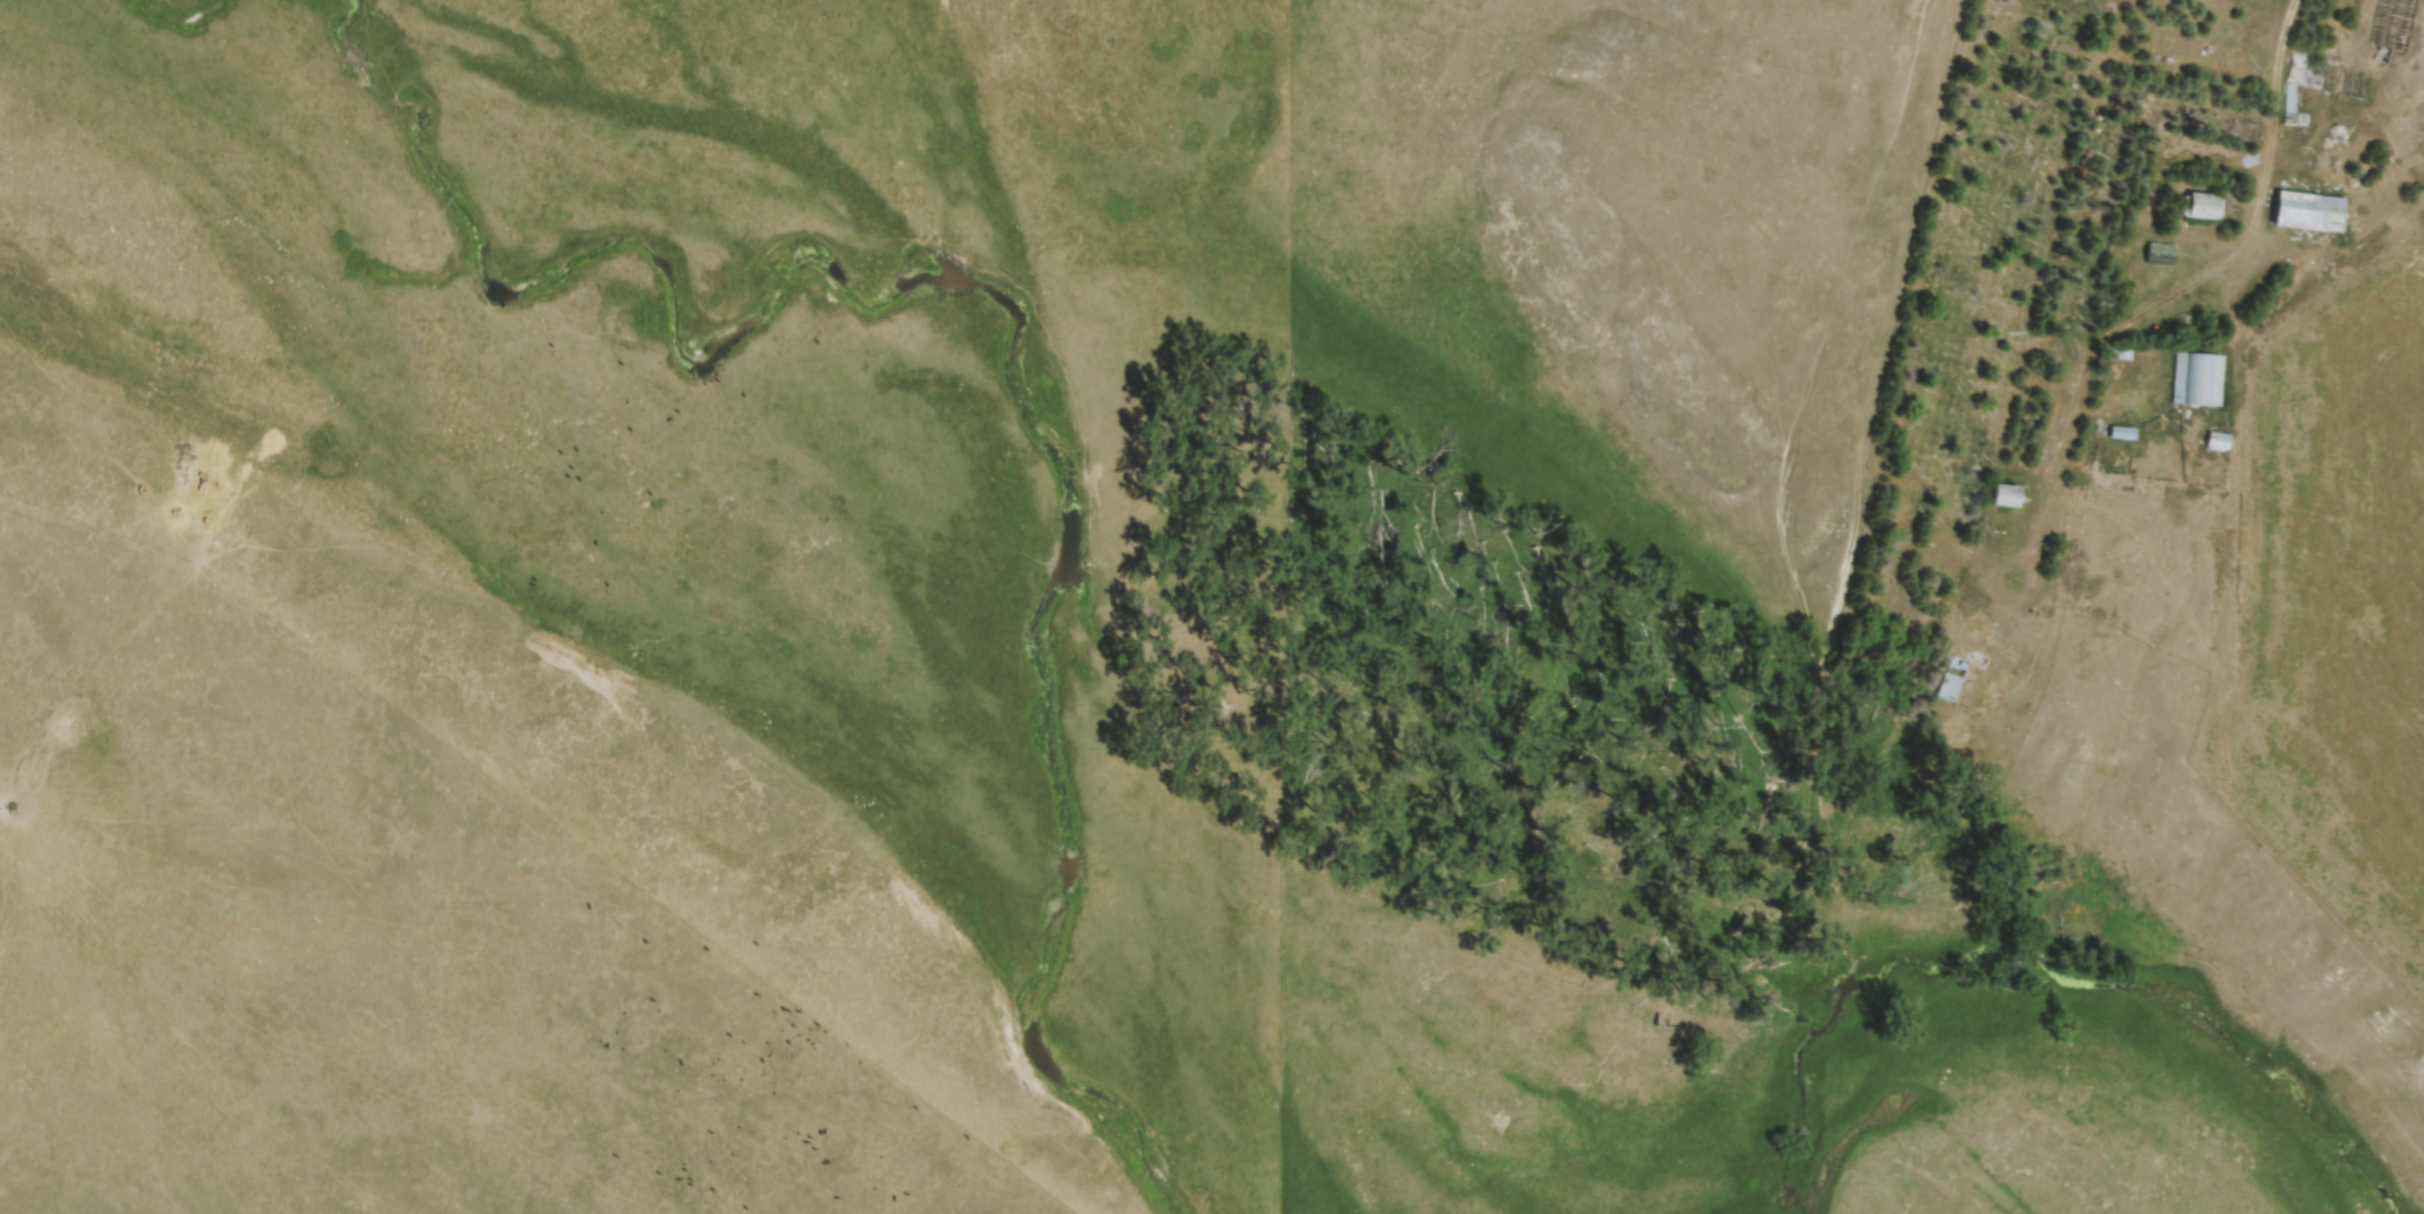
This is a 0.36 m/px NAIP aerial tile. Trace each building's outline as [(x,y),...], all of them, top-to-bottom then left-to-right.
[(2302,56),(2287,59),(2290,77),(2300,74),(2300,73),(2305,72),(2302,56)] [(2340,232),(2343,197),(2272,191),(2269,226),(2340,232)] [(2219,218),(2219,194),(2182,194),(2182,218),(2219,218)] [(2145,263),(2170,264),(2171,244),(2145,243),(2145,263)] [(2171,404),(2220,406),(2223,355),(2173,352),(2171,404)] [(2131,439),(2132,429),(2106,427),(2106,437),(2131,439)] [(1988,506),(2018,506),(2018,484),(1988,484),(1988,506)] [(1932,697),(1949,703),(1966,661),(1949,655),(1932,697)]
